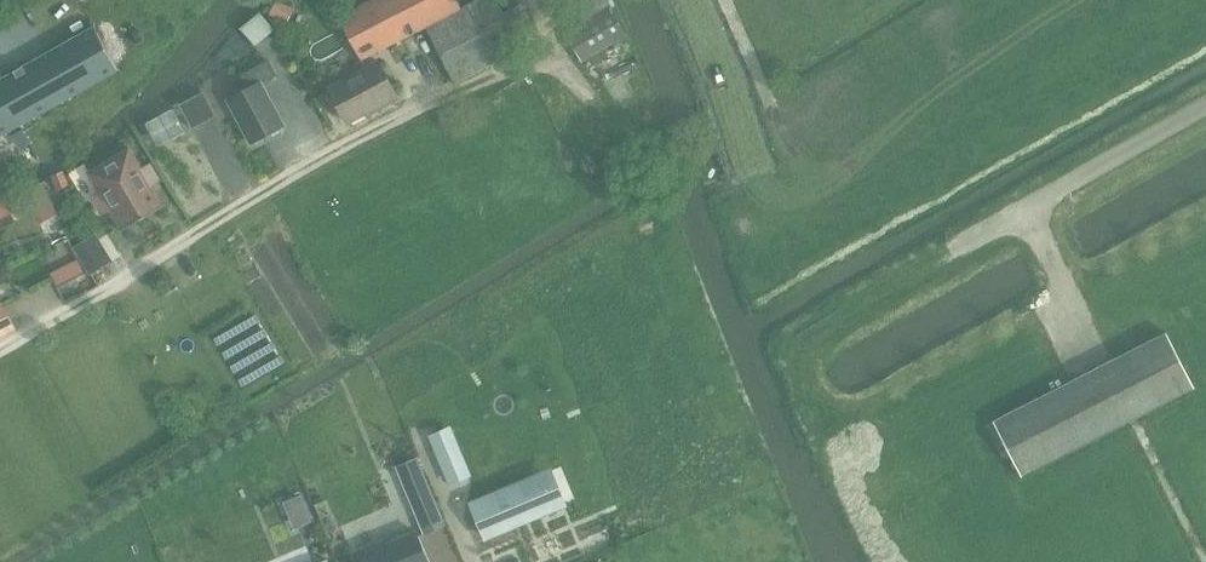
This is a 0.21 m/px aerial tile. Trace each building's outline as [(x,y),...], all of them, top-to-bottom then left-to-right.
[(533,23),(523,3),(503,13),(497,0),(478,0),(461,9),(456,0),(372,0),(339,18),(361,60),(426,26),(455,83),(522,49),(514,33),(533,23)] [(607,0),(578,0),(572,4),(583,24),(565,34),(582,63),(628,36),(607,0)] [(270,16),(288,24),(294,10),(276,2),(270,16)] [(261,12),(241,30),(255,47),(275,29),(261,12)] [(0,78),(0,138),(119,71),(93,26),(0,78)] [(252,143),(284,126),(261,84),(278,75),(269,60),(243,74),(251,88),(229,100),(252,143)] [(397,98),(379,63),(330,89),(335,98),(348,123),(385,103),(397,98)] [(203,93),(180,106),(192,129),(216,116),(203,93)] [(186,132),(174,109),(145,124),(158,147),(186,132)] [(102,217),(111,211),(122,230),(121,231),(122,232),(165,206),(164,205),(151,185),(160,180),(151,165),(142,170),(129,149),(117,155),(87,173),(100,195),(91,200),(102,217)] [(64,172),(53,177),(58,190),(70,185),(64,172)] [(28,201),(48,191),(44,183),(25,192),(28,201)] [(0,202),(0,229),(20,219),(10,197),(0,202)] [(76,250),(94,278),(116,264),(99,236),(76,250)] [(15,329),(1,304),(0,305),(0,337),(15,329)] [(1195,389),(1166,333),(993,421),(1022,477),(1195,389)] [(450,429),(432,437),(451,482),(469,475),(450,429)] [(424,476),(405,484),(425,534),(444,526),(424,476)] [(537,477),(472,504),(486,538),(560,507),(550,484),(542,488),(537,477)] [(356,552),(361,561),(430,561),(417,532),(387,544),(386,540),(356,552)]
